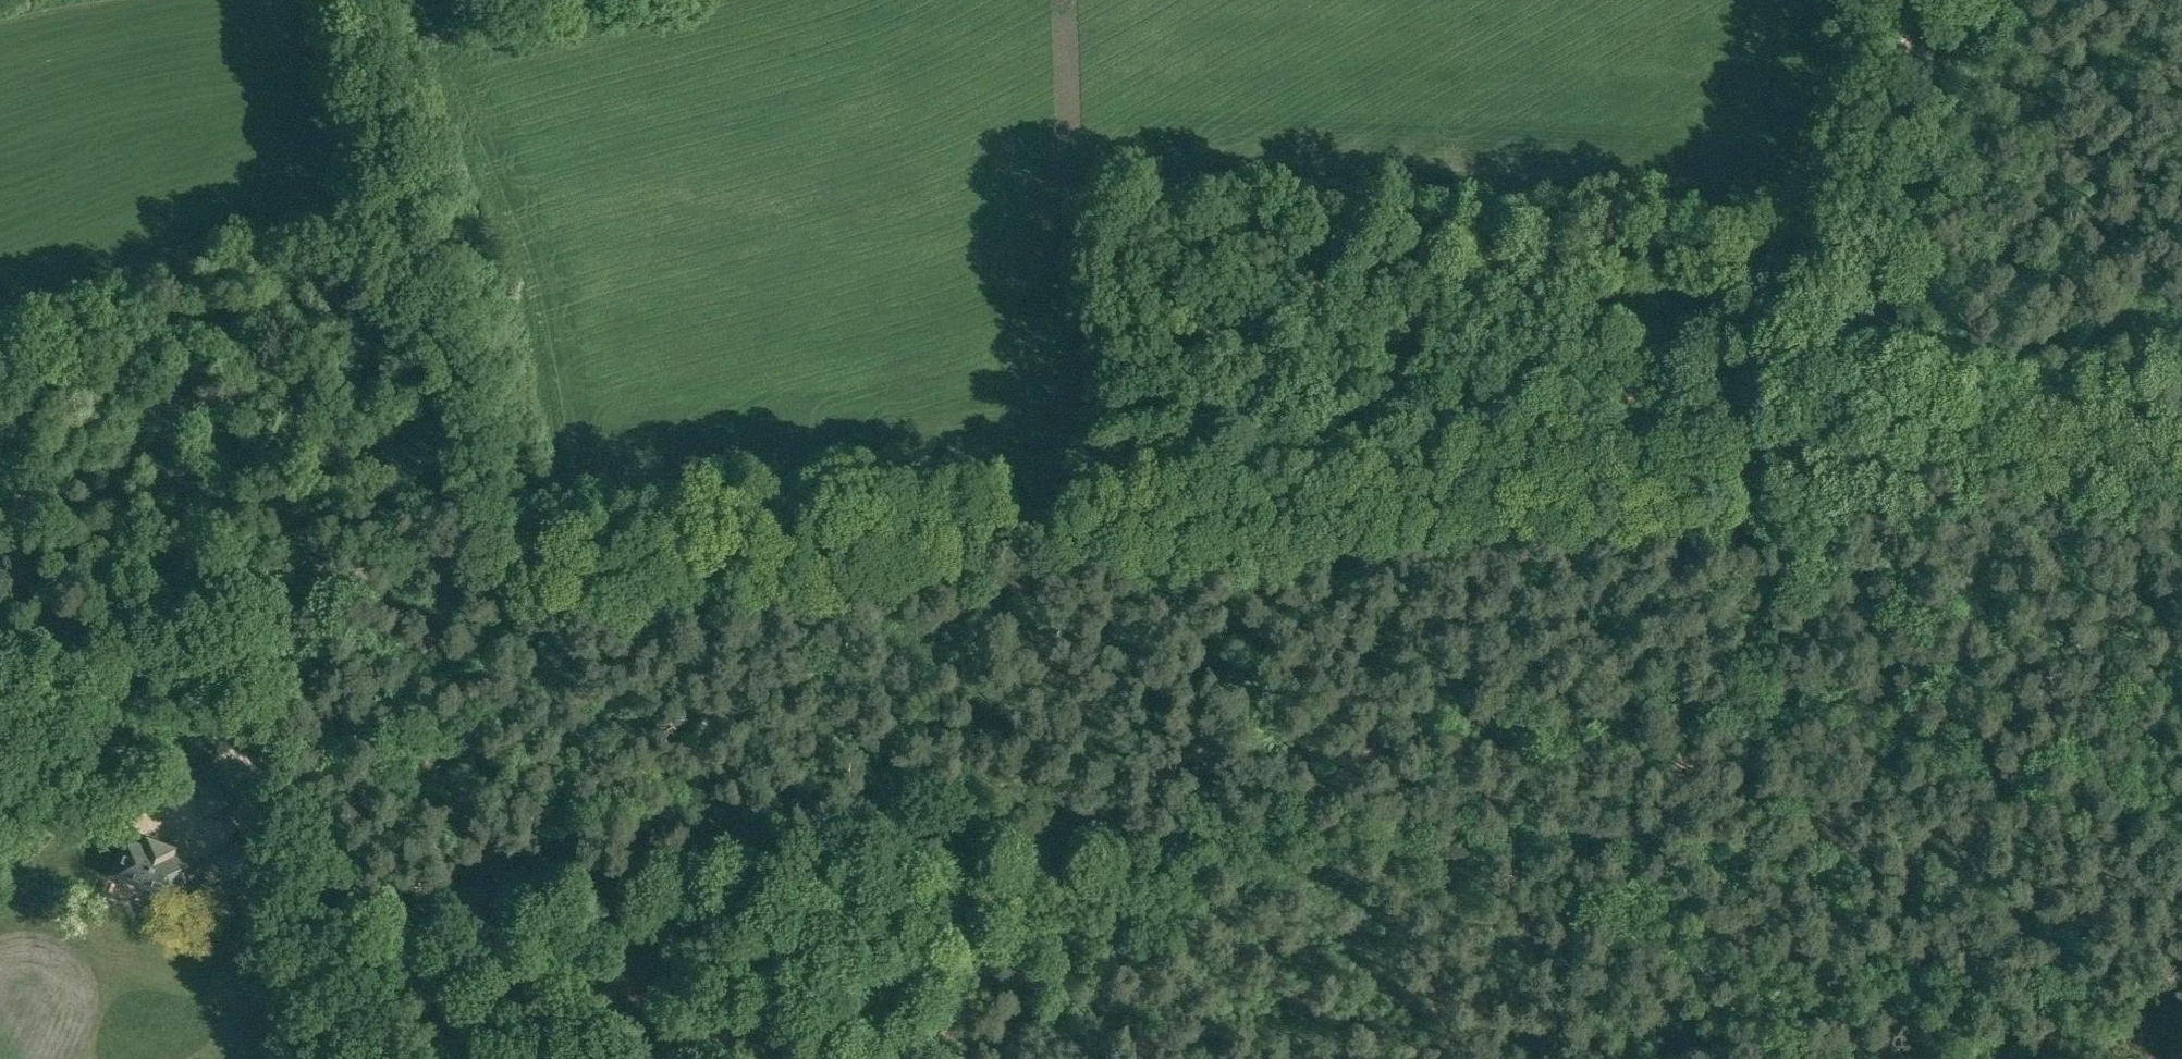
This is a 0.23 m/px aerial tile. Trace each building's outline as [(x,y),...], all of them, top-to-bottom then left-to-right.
[(202,815),(228,803),(211,768),(186,780),(202,815)] [(264,863),(251,837),(214,854),(215,858),(224,875),(226,881),(264,863)] [(198,887),(224,875),(215,858),(195,867),(189,865),(190,863),(171,856),(174,848),(147,838),(144,845),(133,841),(125,838),(112,873),(177,897),(183,881),(198,887)]
